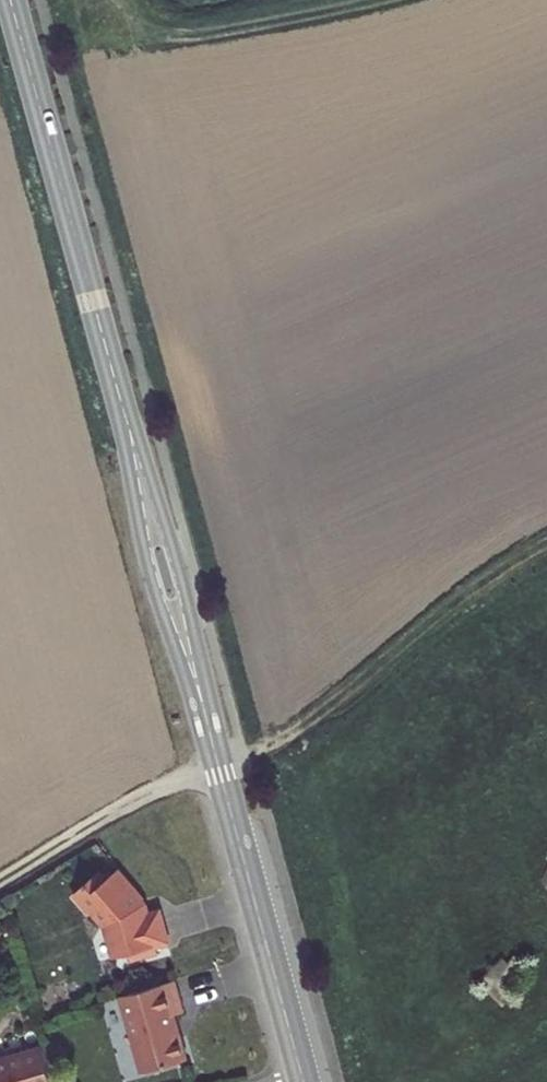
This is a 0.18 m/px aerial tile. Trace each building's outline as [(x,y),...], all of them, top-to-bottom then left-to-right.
[(147,895),(120,866),(108,879),(102,872),(73,896),(103,926),(114,957),(129,954),(131,960),(160,954),(158,946),(171,943),(162,906),(151,908),(147,895)] [(189,1014),(182,982),(126,996),(145,1073),(190,1062),(179,1016),(189,1014)] [(46,1043),(0,1056),(0,1081),(57,1081),(46,1043)]
